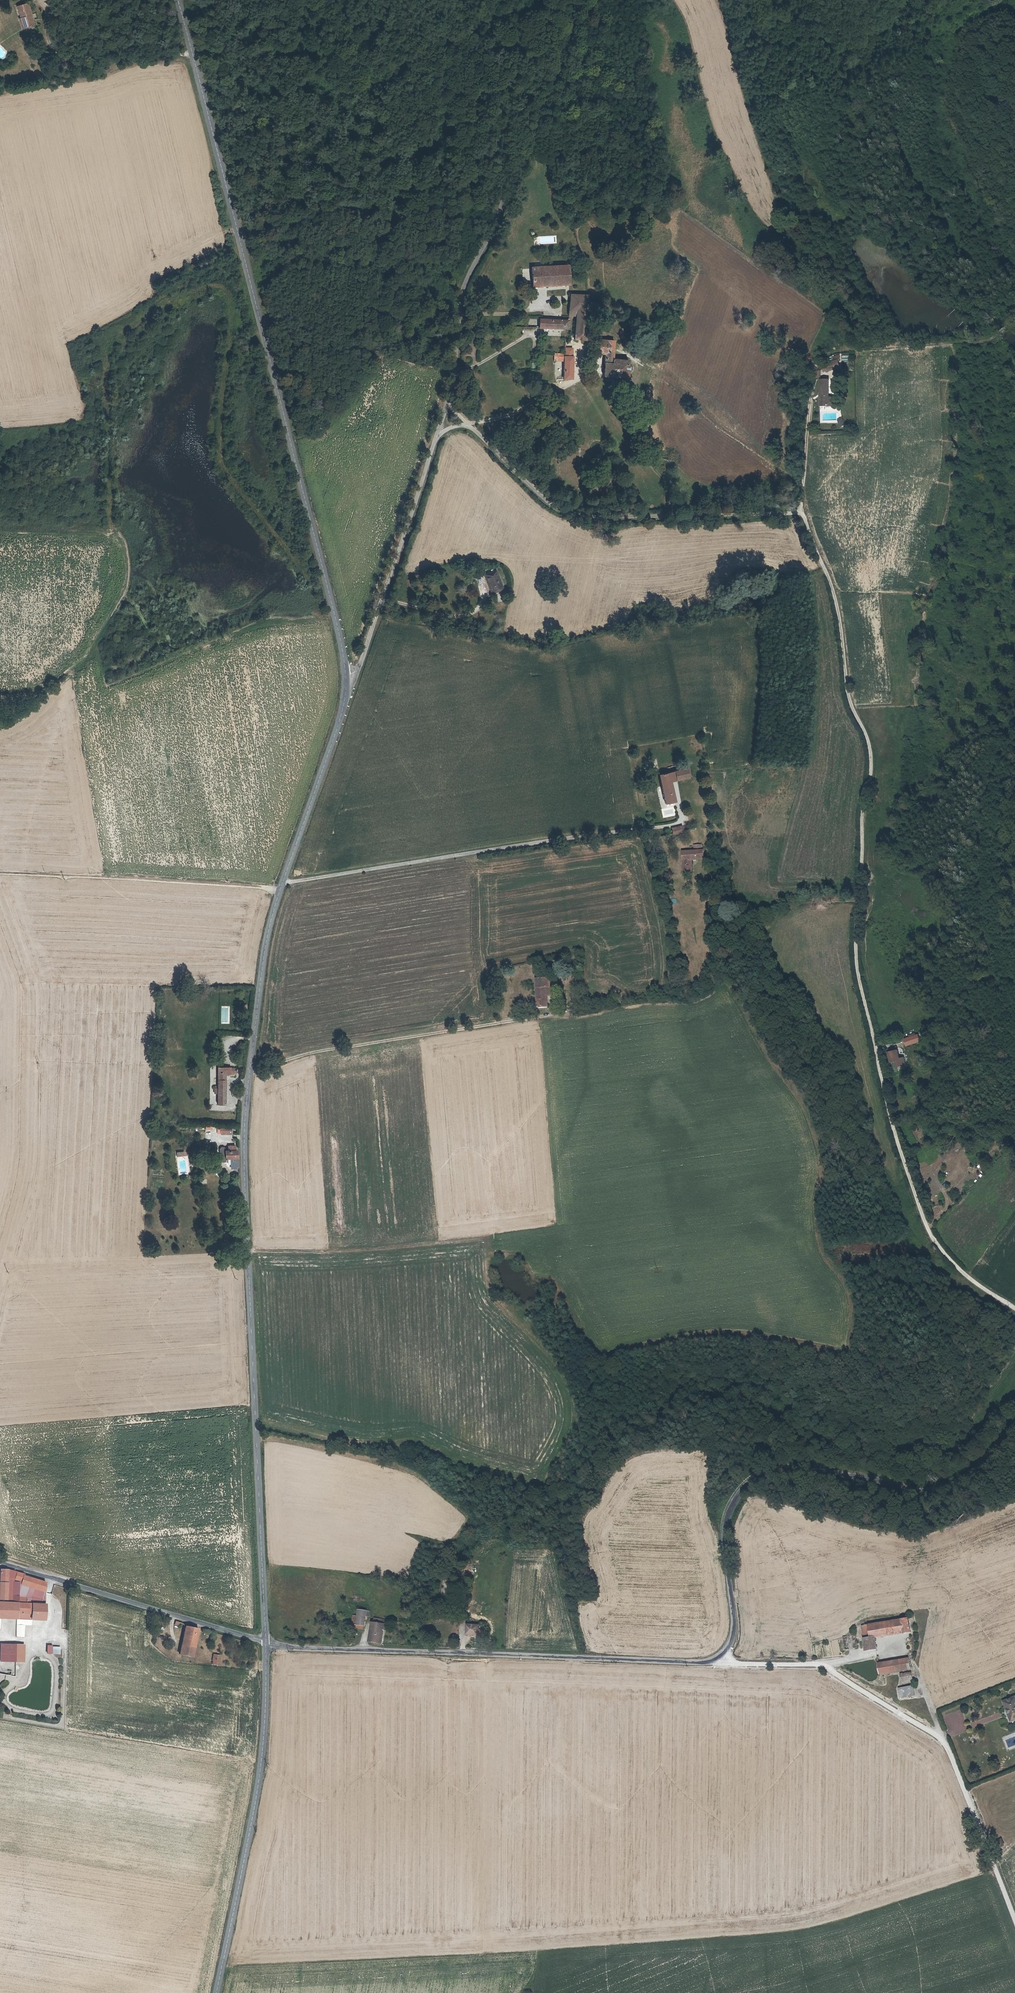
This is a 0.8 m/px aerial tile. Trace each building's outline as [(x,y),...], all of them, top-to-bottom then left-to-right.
[(23,15),(26,25),(34,22),(28,0),(18,3),(21,15),(23,15)] [(566,284),(564,264),(529,268),(532,286),(566,284)] [(568,301),(568,308),(577,308),(576,315),(576,318),(587,319),(589,304),(588,301),(568,301)] [(586,337),(587,319),(576,318),(574,336),(586,337)] [(539,329),(552,330),(552,321),(539,320),(539,329)] [(552,321),(552,330),(565,330),(566,322),(552,321)] [(597,350),(605,351),(603,374),(627,376),(629,359),(612,357),(613,339),(598,338),(597,350)] [(571,356),(563,355),(563,359),(561,378),(570,378),(571,356)] [(838,366),(836,359),(828,361),(830,368),(838,366)] [(824,402),(838,402),(838,396),(834,396),(833,378),(824,379),(824,402)] [(508,591),(499,569),(487,574),(496,596),(508,591)] [(684,771),(686,780),(697,778),(697,773),(696,769),(684,771)] [(679,781),(686,780),(684,771),(664,774),(670,804),(683,802),(679,781)] [(683,825),(673,829),(675,833),(685,830),(683,825)] [(699,848),(700,857),(712,856),(709,847),(699,848)] [(695,869),(694,858),(694,848),(684,849),(685,869),(695,869)] [(535,978),(536,986),(551,985),(551,976),(535,978)] [(552,994),(551,985),(536,986),(537,1005),(541,1005),(548,1004),(547,994),(552,994)] [(894,1055),(903,1053),(901,1044),(896,1045),(896,1042),(891,1043),(894,1055)] [(218,1102),(226,1102),(226,1071),(230,1070),(230,1072),(235,1072),(235,1066),(230,1066),(230,1065),(218,1065),(218,1102)] [(221,1156),(227,1156),(233,1156),(238,1155),(239,1155),(240,1147),(236,1148),(236,1144),(230,1144),(230,1148),(227,1148),(227,1145),(226,1144),(221,1145),(221,1156)] [(451,1564),(441,1569),(445,1578),(456,1573),(451,1564)] [(9,1571),(9,1602),(0,1602),(0,1604),(15,1605),(15,1580),(18,1580),(19,1572),(9,1571)] [(8,1584),(9,1584),(9,1571),(0,1571),(0,1583),(8,1584)] [(24,1582),(23,1586),(48,1594),(48,1583),(26,1576),(26,1575),(19,1572),(18,1580),(24,1582)] [(20,1586),(20,1599),(28,1599),(28,1606),(32,1606),(32,1615),(34,1615),(33,1621),(47,1621),(47,1606),(46,1594),(23,1586),(24,1582),(20,1586)] [(8,1584),(0,1583),(0,1602),(9,1602),(9,1584),(8,1584)] [(20,1599),(19,1605),(19,1620),(33,1621),(34,1615),(32,1615),(32,1606),(28,1606),(28,1599),(20,1599)] [(19,1620),(19,1605),(15,1605),(0,1604),(0,1619),(19,1620)] [(356,1621),(356,1624),(362,1625),(363,1622),(365,1622),(367,1614),(369,1614),(370,1607),(358,1605),(357,1612),(353,1612),(352,1620),(356,1621)] [(908,1611),(866,1622),(869,1634),(861,1636),(865,1651),(879,1647),(875,1633),(905,1625),(905,1627),(912,1625),(908,1611)] [(374,1616),(370,1638),(383,1640),(387,1621),(381,1620),(382,1617),(374,1616)] [(858,1624),(861,1636),(869,1634),(866,1622),(858,1624)] [(464,1623),(463,1632),(469,1632),(469,1634),(476,1633),(476,1624),(464,1623)] [(183,1627),(179,1647),(194,1650),(198,1630),(183,1627)] [(18,1662),(18,1645),(3,1645),(3,1662),(18,1662)] [(26,1645),(18,1645),(18,1658),(26,1658),(26,1645)] [(193,1658),(194,1650),(179,1647),(177,1655),(193,1658)] [(212,1667),(218,1668),(221,1657),(215,1656),(212,1667)] [(910,1656),(889,1661),(892,1673),(901,1670),(913,1667),(910,1656)] [(883,1675),(892,1673),(889,1661),(880,1663),(883,1674),(883,1675)] [(902,1675),(904,1683),(917,1679),(914,1671),(902,1675)] [(908,1699),(922,1694),(919,1685),(905,1690),(908,1699)] [(1014,1717),(1014,1695),(1006,1698),(1013,1718),(1014,1717)]
